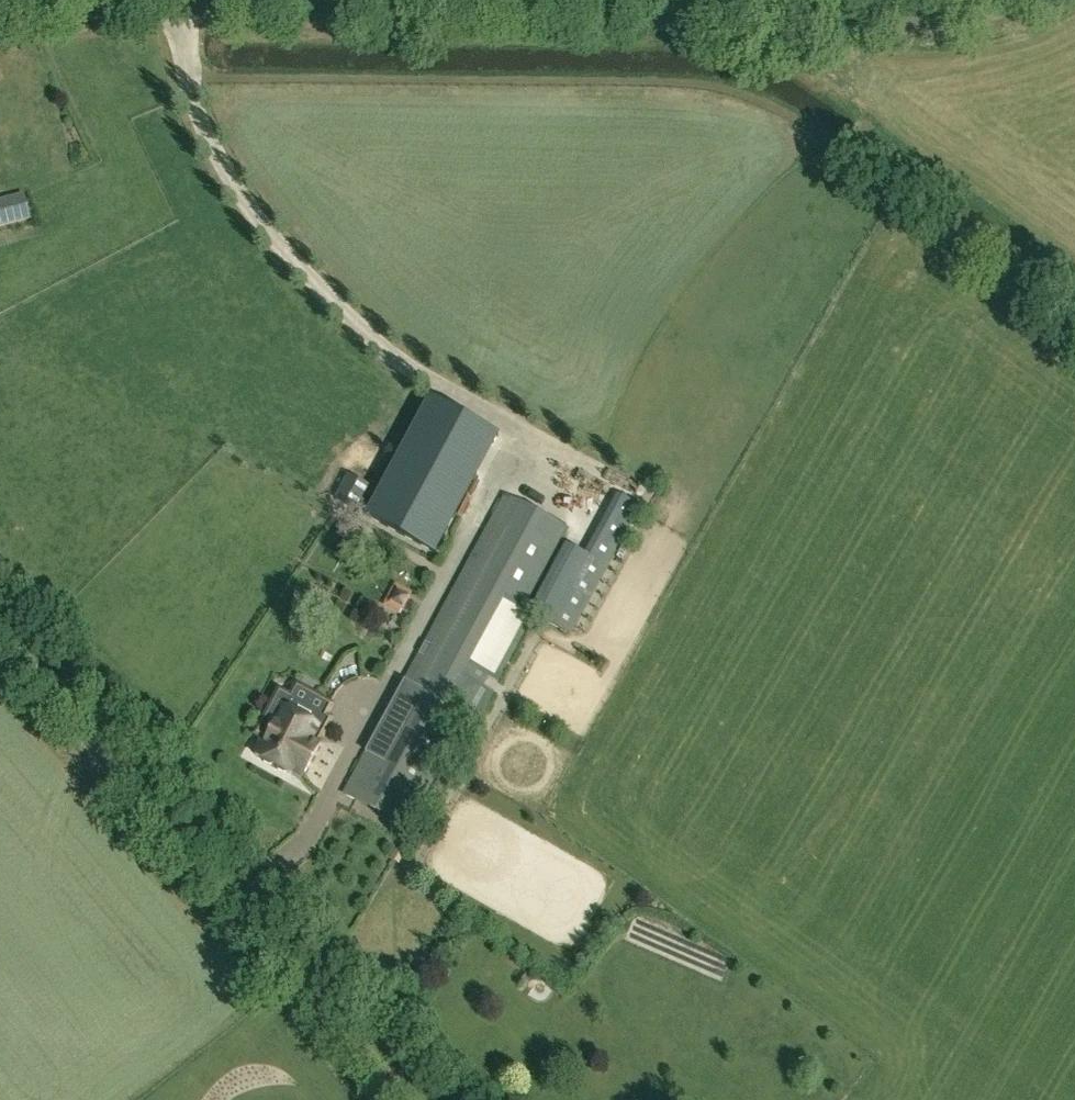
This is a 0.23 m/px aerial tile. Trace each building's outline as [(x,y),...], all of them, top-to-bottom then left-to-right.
[(0,202),(0,227),(29,220),(23,196),(0,202)] [(435,553),(498,436),(430,400),(367,517),(435,553)] [(414,816),(568,528),(506,495),(352,783),(414,816)] [(404,584),(390,605),(405,615),(419,595),(404,584)] [(299,785),(301,781),(312,787),(329,755),(322,751),(328,738),(294,720),(277,752),(273,750),(264,766),(299,785)] [(667,946),(669,937),(650,931),(647,940),(667,946)]
